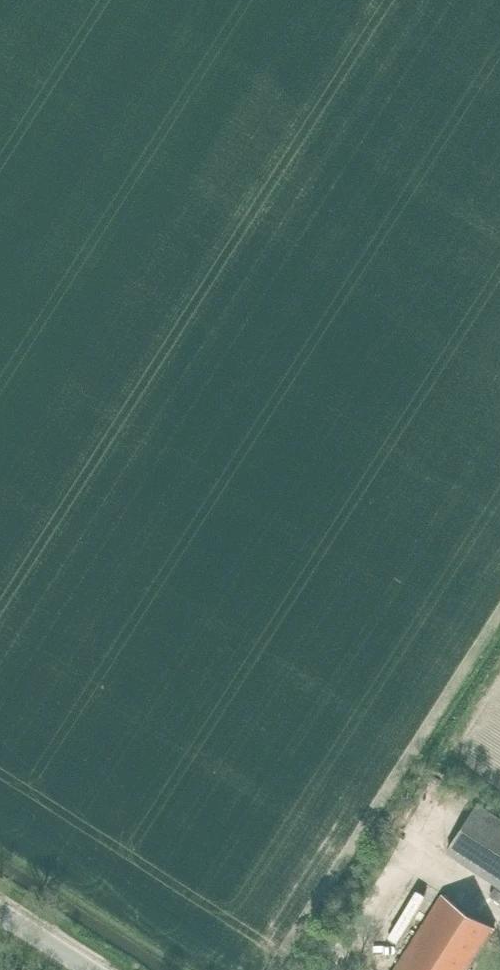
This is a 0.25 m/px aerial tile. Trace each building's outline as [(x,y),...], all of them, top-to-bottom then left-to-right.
[(479,801),(447,851),(499,886),(499,815),(479,801)] [(494,928),(444,895),(395,969),(467,969),(494,928)]
